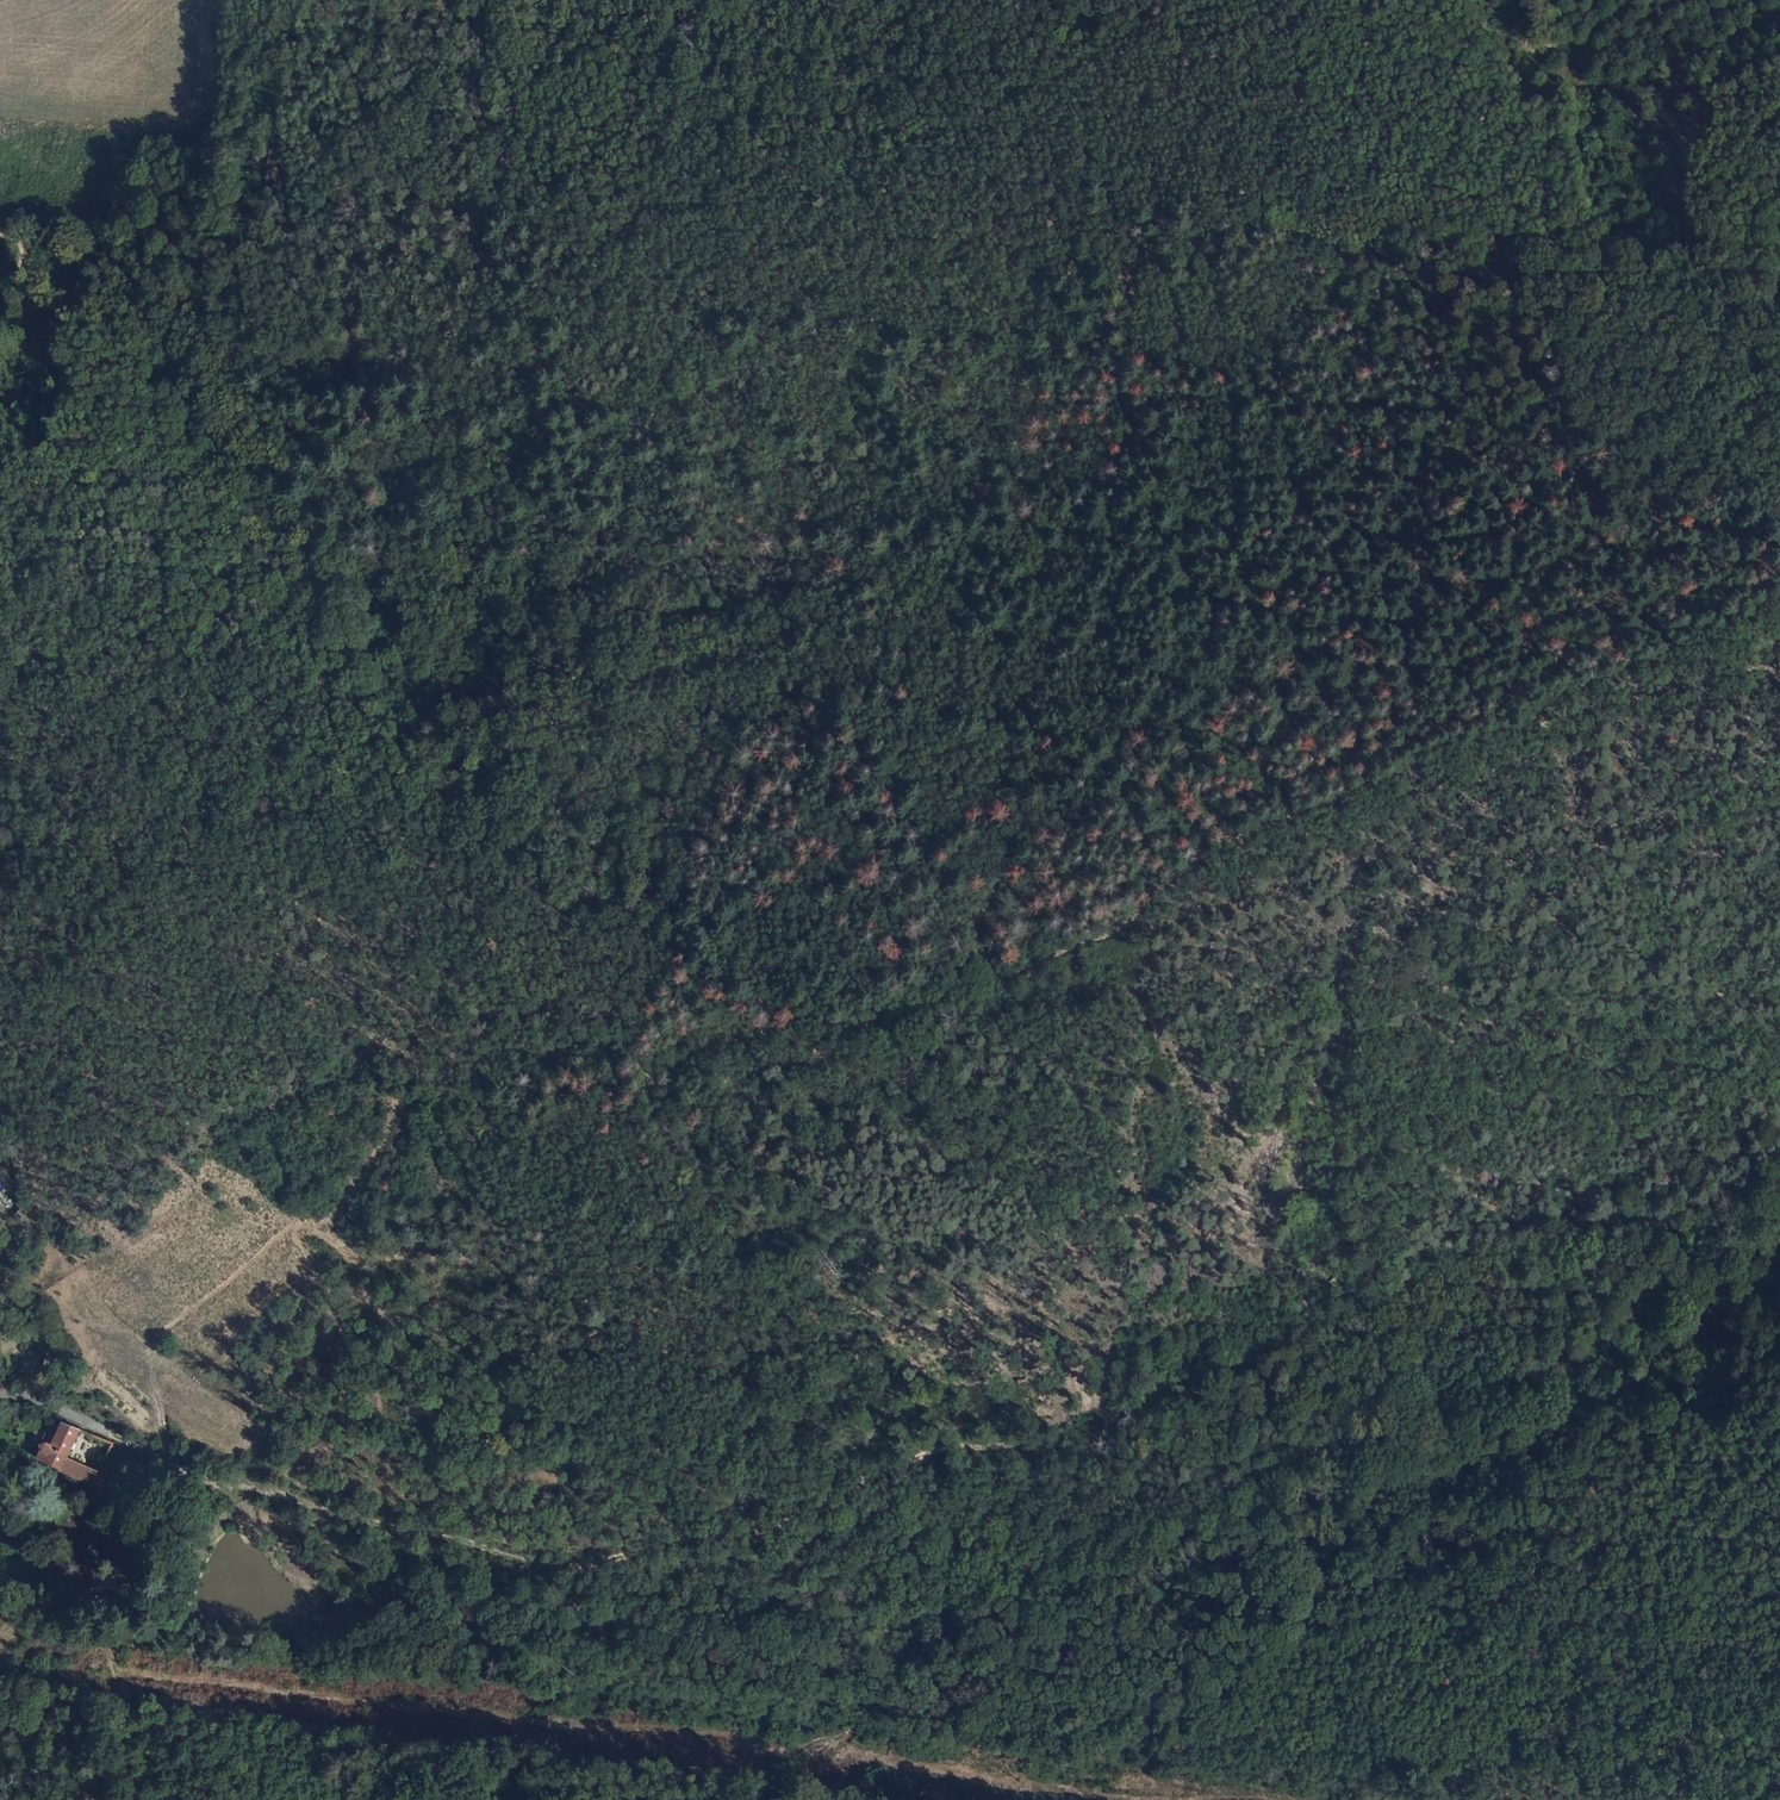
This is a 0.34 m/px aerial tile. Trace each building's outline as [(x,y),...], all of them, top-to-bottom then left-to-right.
[(66,1457),(77,1428),(63,1422),(57,1434),(53,1433),(50,1432),(46,1433),(41,1446),(43,1447),(38,1459),(78,1476),(83,1464),(66,1457)] [(96,1484),(100,1472),(83,1464),(78,1476),(96,1484)]
